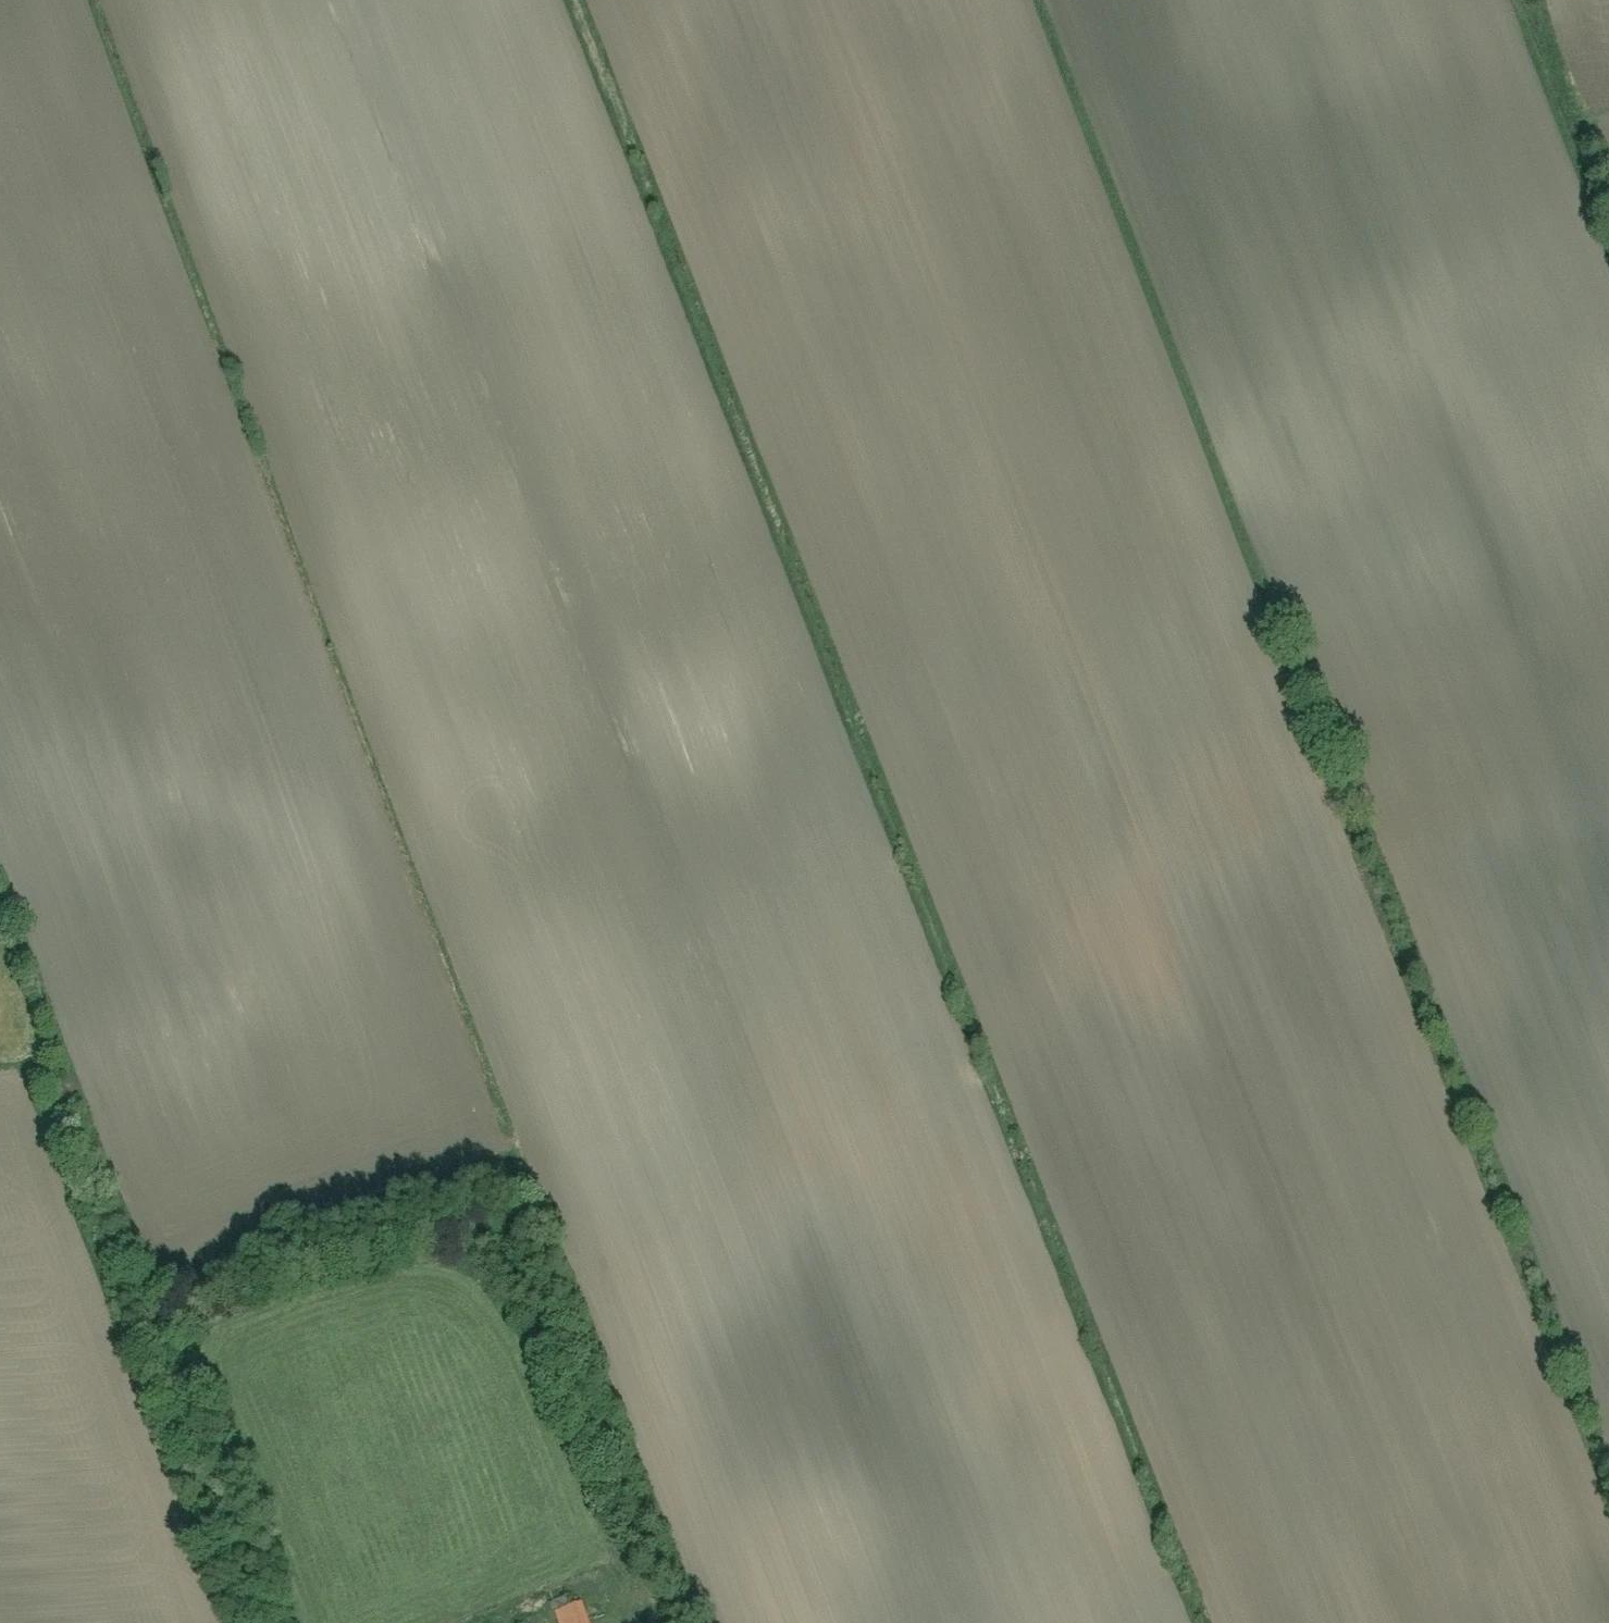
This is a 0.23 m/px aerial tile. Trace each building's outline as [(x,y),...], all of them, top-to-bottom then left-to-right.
[(551,1611),(555,1622),(587,1622),(580,1601),(551,1611)]
